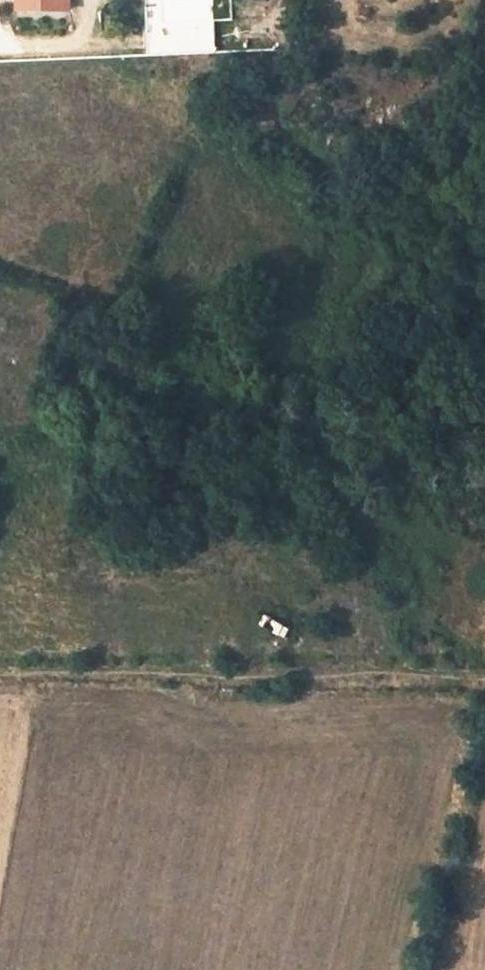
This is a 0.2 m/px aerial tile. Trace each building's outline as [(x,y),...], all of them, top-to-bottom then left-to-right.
[(339,200),(333,205),(339,212),(345,207),(339,200)] [(290,295),(282,292),(278,300),(287,303),(290,295)]
